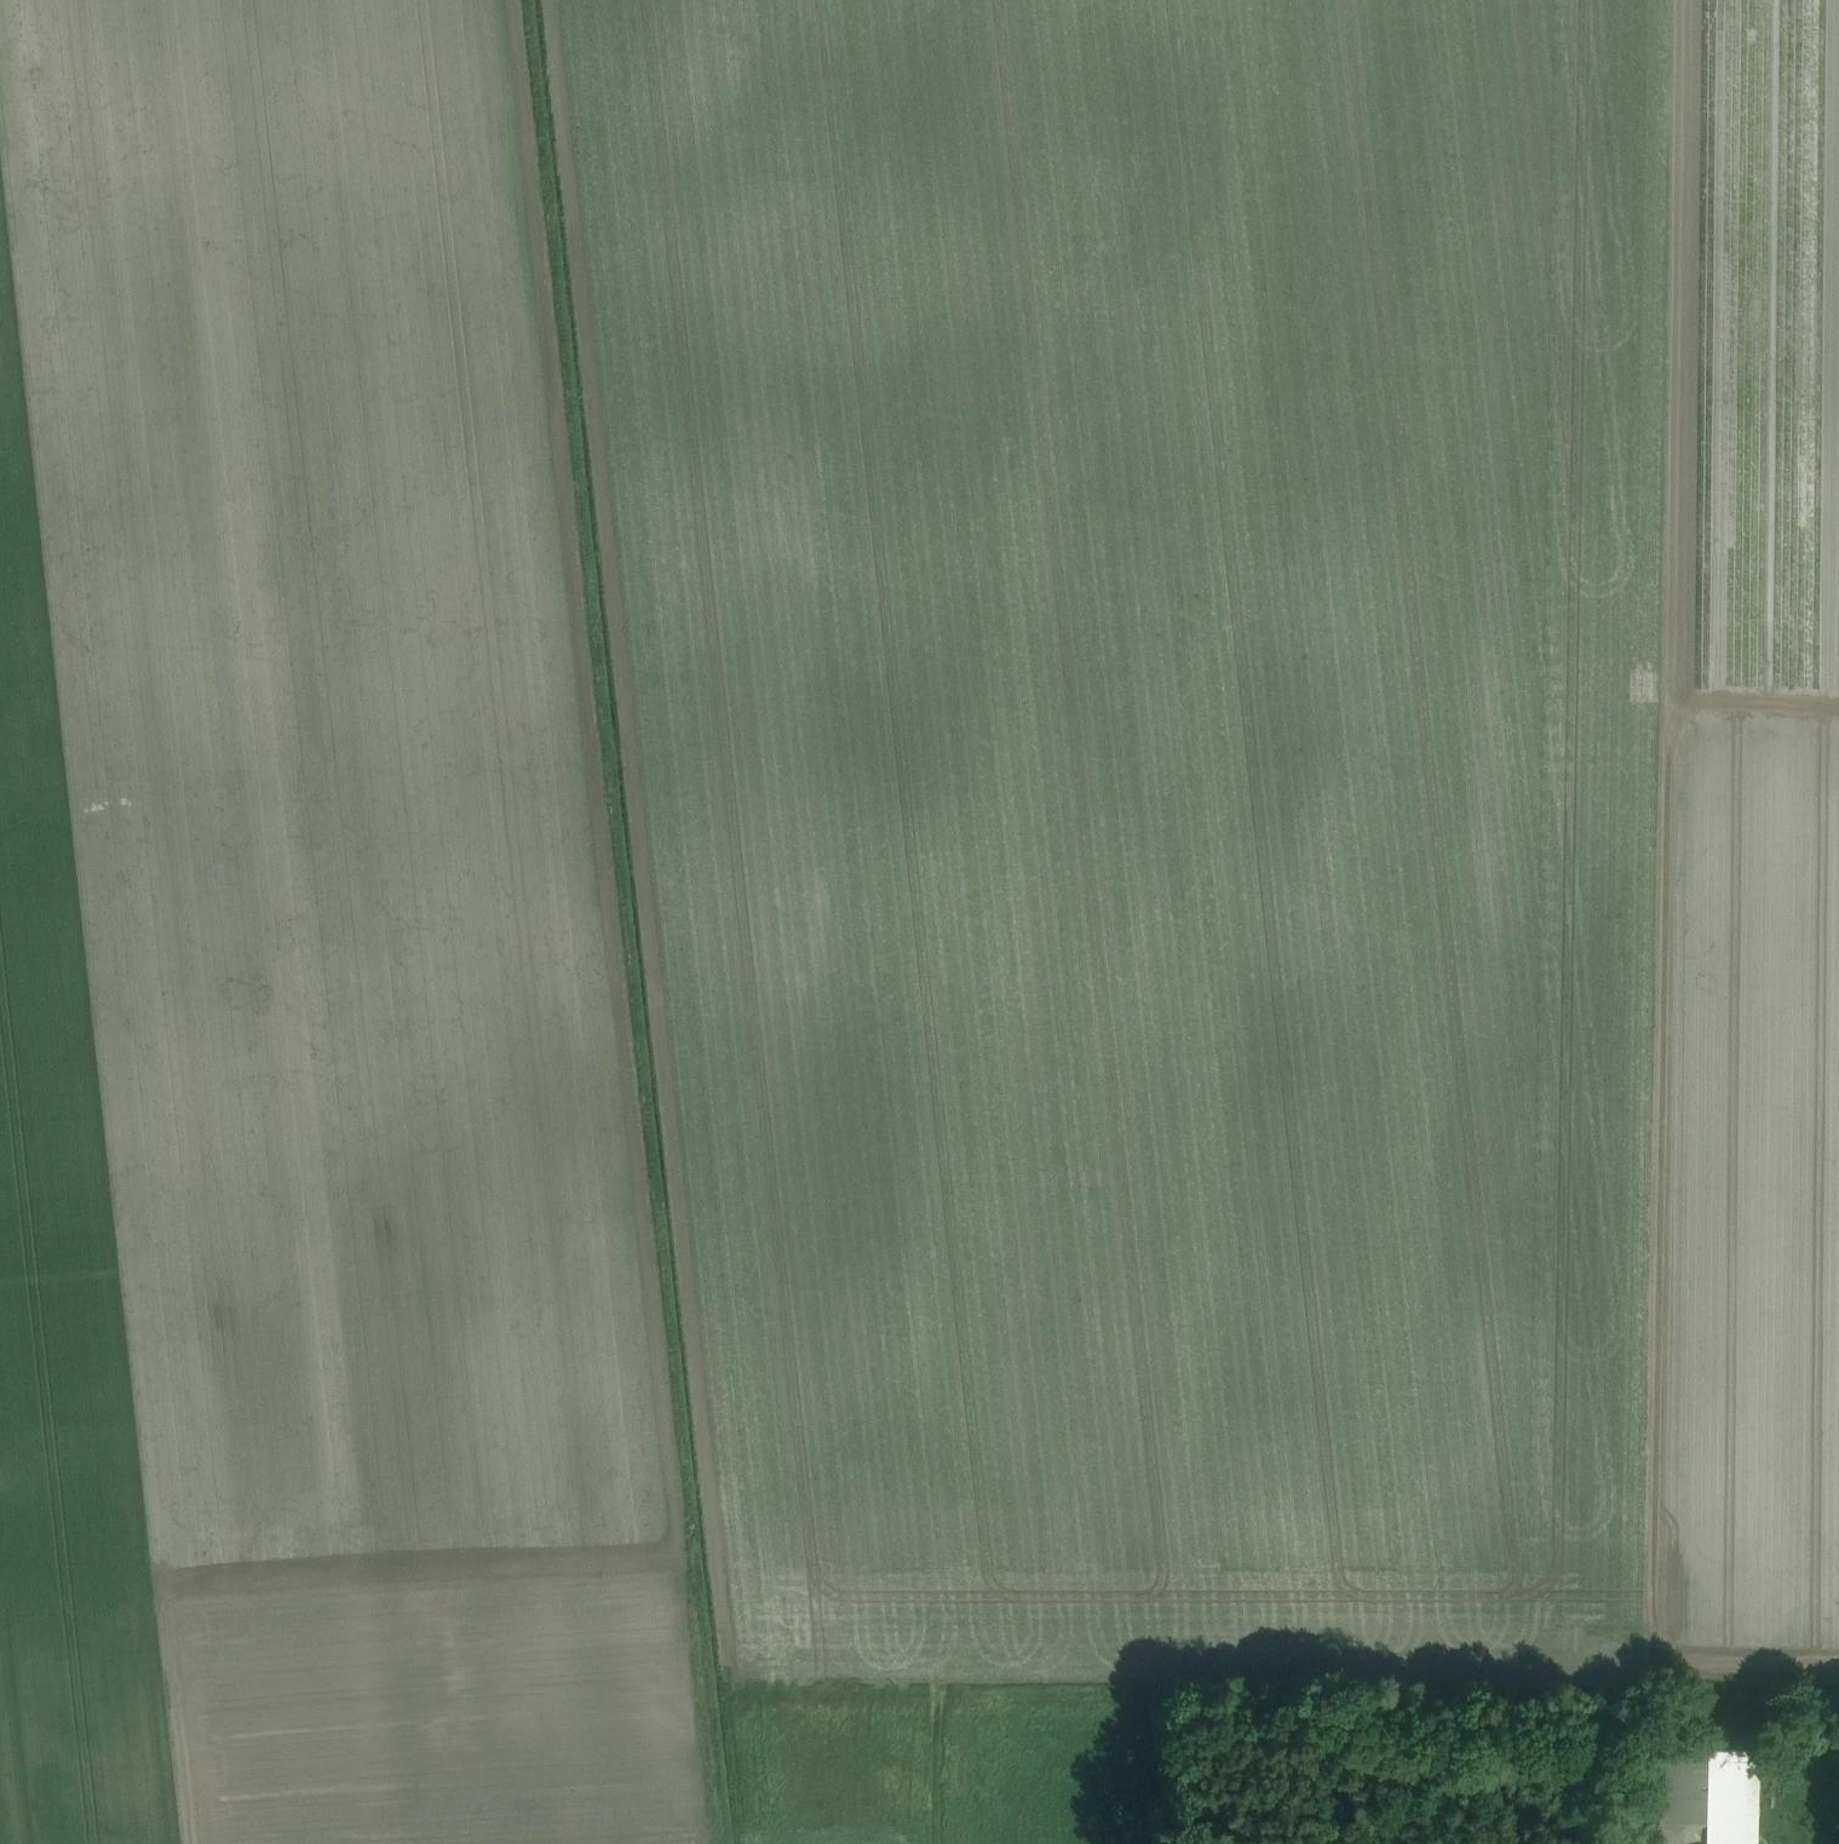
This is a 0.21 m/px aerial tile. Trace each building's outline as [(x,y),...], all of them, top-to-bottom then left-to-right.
[(1658,1843),(1760,1843),(1761,1751),(1660,1748),(1658,1843)]
